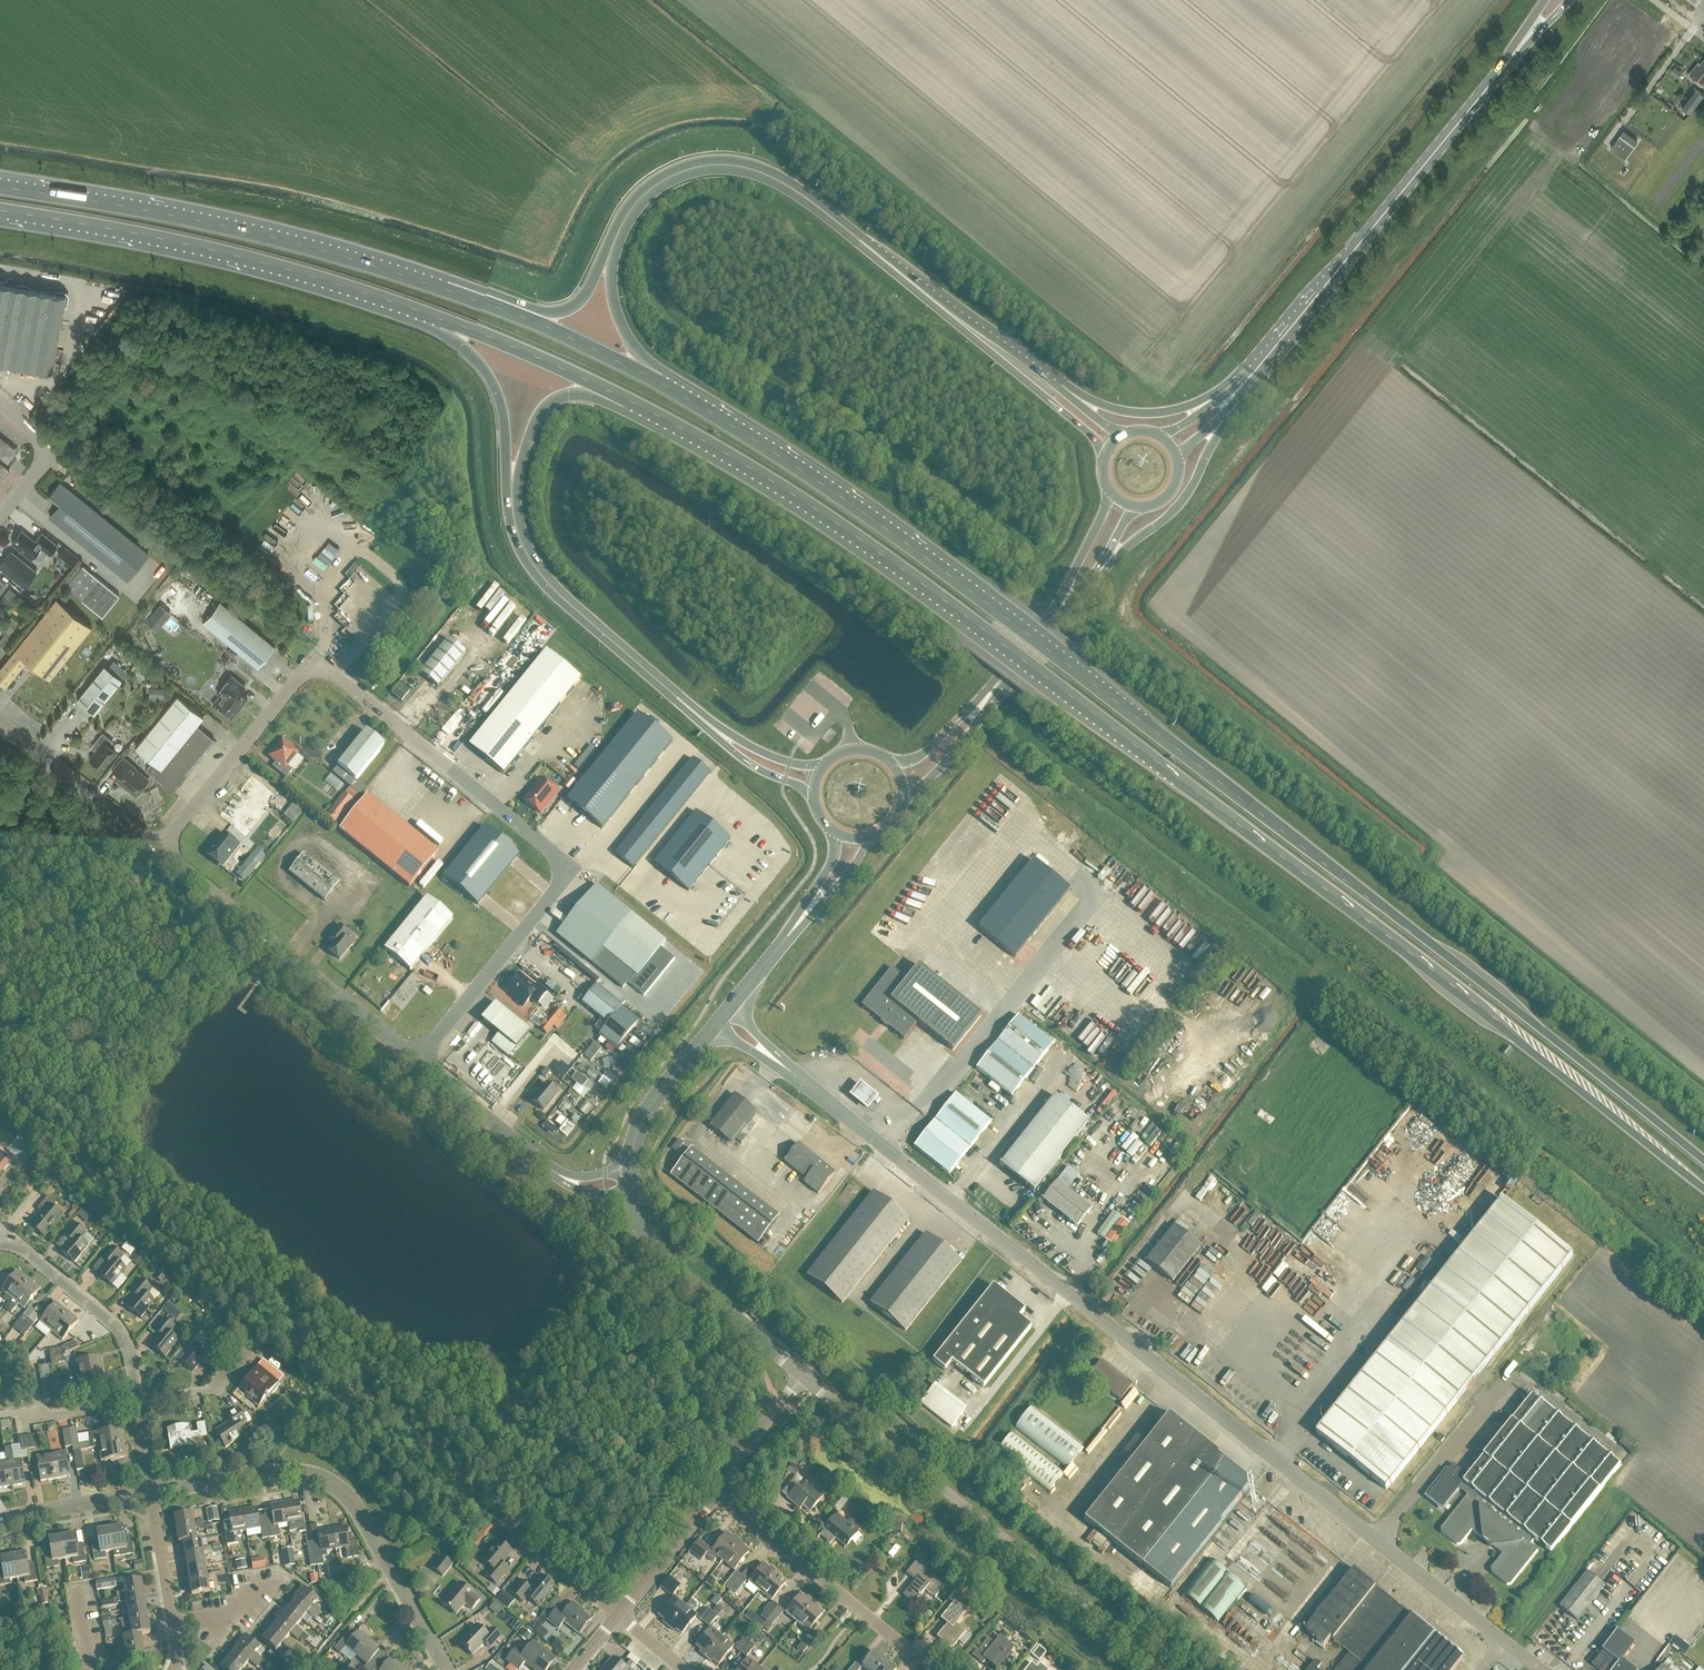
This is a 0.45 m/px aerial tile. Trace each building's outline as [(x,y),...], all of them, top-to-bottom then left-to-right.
[(1700,64),(1699,62),(1689,74),(1703,85),(1703,84),(1703,59),(1700,64)] [(1696,87),(1682,105),(1691,111),(1703,94),(1703,93),(1696,87)] [(1638,141),(1623,131),(1610,149),(1624,159),(1638,141)] [(66,295),(0,284),(0,363),(53,372),(66,295)] [(10,467),(7,465),(18,451),(0,436),(0,480),(10,467)] [(61,483),(50,496),(65,508),(55,521),(128,580),(149,554),(61,483)] [(105,513),(111,506),(106,502),(100,509),(105,513)] [(35,541),(22,531),(12,543),(31,558),(33,556),(38,560),(43,560),(48,553),(50,555),(58,545),(42,533),(35,541)] [(69,552),(63,559),(71,566),(77,558),(69,552)] [(0,564),(0,573),(22,590),(34,575),(8,554),(0,564)] [(347,596),(338,606),(344,616),(353,610),(353,609),(350,604),(354,601),(358,604),(361,601),(356,596),(362,590),(365,588),(372,580),(367,571),(364,569),(361,563),(359,564),(349,575),(353,581),(344,591),(347,596)] [(99,579),(82,565),(65,586),(82,600),(103,617),(120,596),(99,579)] [(21,597),(10,589),(5,596),(15,604),(21,597)] [(26,590),(22,595),(37,606),(42,599),(36,594),(31,594),(26,590)] [(89,625),(57,599),(0,670),(0,682),(6,687),(27,660),(50,679),(92,627),(89,625)] [(221,601),(203,622),(258,667),(275,646),(221,601)] [(148,620),(159,630),(174,612),(164,603),(148,620)] [(509,606),(490,630),(507,644),(526,620),(509,606)] [(449,640),(421,675),(438,689),(466,654),(449,640)] [(546,652),(469,747),(504,776),(581,680),(546,652)] [(94,714),(122,679),(105,665),(77,700),(94,714)] [(221,695),(213,705),(220,711),(222,709),(233,717),(239,709),(238,708),(242,703),(243,704),(248,698),(241,693),(245,687),(232,675),(218,693),(221,695)] [(391,695),(402,703),(411,693),(400,684),(391,695)] [(165,688),(150,687),(149,698),(164,699),(165,688)] [(136,747),(153,761),(146,770),(172,791),(215,739),(197,725),(204,717),(178,696),(136,747)] [(638,716),(567,802),(602,830),(672,744),(638,716)] [(452,720),(440,739),(446,743),(457,724),(452,720)] [(463,743),(472,733),(468,729),(459,739),(463,743)] [(90,760),(102,769),(116,752),(110,746),(113,741),(103,733),(94,744),(99,748),(90,760)] [(338,768),(356,782),(384,747),(367,733),(338,768)] [(280,766),(276,771),(287,780),(293,772),(288,768),(299,755),(290,748),(291,747),(283,740),(286,737),(285,736),(275,749),(276,750),(270,758),(280,766)] [(122,774),(116,781),(124,787),(125,785),(137,794),(148,780),(129,765),(131,763),(123,757),(115,768),(122,774)] [(615,856),(633,870),(710,775),(693,761),(615,856)] [(391,805),(413,778),(407,774),(386,801),(391,805)] [(254,775),(223,816),(250,837),(282,796),(254,775)] [(535,789),(525,802),(540,815),(542,813),(542,814),(548,807),(547,806),(557,794),(540,779),(533,788),(535,789)] [(344,794),(326,817),(337,825),(355,803),(344,794)] [(340,832),(410,889),(438,854),(369,797),(340,832)] [(696,813),(654,865),(688,893),(730,841),(696,813)] [(443,878),(478,907),(519,857),(485,829),(443,878)] [(218,861),(224,866),(239,846),(225,835),(210,854),(212,856),(212,859),(215,861),(218,861)] [(252,874),(268,855),(259,848),(244,867),(252,874)] [(290,874),(325,903),(340,885),(305,856),(290,874)] [(1033,862),(979,929),(1029,969),(1041,954),(1028,944),(1070,891),(1033,862)] [(596,887),(556,936),(622,990),(627,984),(644,998),(674,961),(661,950),(666,943),(596,887)] [(453,920),(427,899),(385,951),(410,972),(453,920)] [(330,953),(340,961),(353,946),(347,941),(351,936),(340,927),(332,937),(338,942),(330,953)] [(1093,966),(1105,973),(1121,948),(1109,941),(1093,966)] [(918,967),(906,983),(892,971),(893,970),(892,970),(881,983),(882,984),(872,997),(870,996),(862,1007),(877,1019),(878,1018),(894,1031),(893,1032),(904,1041),(917,1024),(953,1052),(981,1017),(918,967)] [(414,975),(383,1011),(394,1021),(426,985),(414,975)] [(522,978),(521,978),(518,976),(507,991),(519,1001),(517,1003),(524,1008),(531,1000),(538,1006),(547,994),(537,986),(535,989),(525,982),(525,980),(522,978)] [(638,1022),(622,1009),(622,1008),(596,986),(582,1004),(607,1025),(599,1035),(617,1049),(619,1046),(618,1046),(629,1033),(638,1022)] [(509,1058),(531,1032),(496,1004),(482,1022),(499,1035),(492,1044),(509,1058)] [(1019,1017),(998,1043),(1033,1071),(1054,1045),(1019,1017)] [(998,1043),(976,1070),(1012,1098),(1033,1071),(998,1043)] [(588,1083),(577,1074),(572,1081),(582,1090),(588,1083)] [(877,1095),(859,1081),(848,1094),(867,1109),(877,1095)] [(532,1103),(544,1112),(558,1094),(547,1085),(532,1103)] [(956,1095),(935,1121),(971,1150),(991,1124),(956,1095)] [(999,1167),(1017,1181),(1034,1194),(1034,1193),(1089,1124),(1056,1097),(1000,1167),(1000,1166),(999,1167)] [(729,1144),(754,1112),(736,1098),(711,1130),(729,1144)] [(1157,1159),(1173,1134),(1156,1123),(1148,1111),(1138,1118),(1133,1115),(1127,1125),(1129,1127),(1134,1124),(1138,1130),(1143,1126),(1138,1134),(1144,1138),(1150,1134),(1145,1141),(1137,1136),(1127,1151),(1131,1156),(1136,1152),(1140,1145),(1149,1151),(1141,1164),(1146,1167),(1147,1165),(1157,1159)] [(1105,1115),(1088,1139),(1107,1153),(1112,1146),(1114,1147),(1126,1130),(1105,1115)] [(935,1121),(914,1148),(950,1176),(971,1150),(935,1121)] [(1131,1130),(1119,1145),(1125,1149),(1136,1134),(1131,1130)] [(679,1141),(672,1150),(677,1154),(684,1145),(679,1141)] [(819,1195),(830,1181),(835,1174),(798,1145),(784,1162),(807,1180),(804,1184),(819,1195)] [(1116,1146),(1106,1164),(1113,1168),(1122,1150),(1116,1146)] [(706,1204),(726,1177),(691,1150),(671,1176),(706,1204)] [(1133,1169),(1144,1154),(1139,1150),(1128,1165),(1133,1169)] [(10,1161),(0,1153),(0,1172),(10,1161)] [(1113,1169),(1119,1173),(1130,1157),(1124,1153),(1113,1169)] [(1090,1181),(1096,1186),(1109,1171),(1102,1166),(1090,1181)] [(1077,1229),(1092,1211),(1068,1192),(1080,1178),(1068,1169),(1042,1201),(1077,1229)] [(1163,1180),(1142,1173),(1136,1192),(1149,1197),(1151,1190),(1155,1191),(1158,1184),(1161,1185),(1163,1180)] [(1116,1193),(1121,1198),(1130,1188),(1126,1184),(1116,1193)] [(1133,1190),(1127,1199),(1136,1204),(1133,1209),(1140,1213),(1148,1200),(1133,1190)] [(909,1220),(874,1193),(807,1277),(842,1304),(859,1284),(865,1289),(875,1276),(869,1271),(909,1220)] [(44,1239),(62,1217),(53,1209),(57,1205),(48,1198),(37,1211),(42,1215),(38,1220),(39,1220),(32,1229),(44,1239)] [(1504,1202),(1387,1347),(1317,1435),(1387,1491),(1574,1258),(1504,1202)] [(1118,1212),(1131,1221),(1136,1214),(1122,1205),(1118,1212)] [(87,1224),(93,1217),(84,1210),(78,1217),(87,1224)] [(1075,1239),(1081,1232),(1062,1217),(1056,1223),(1075,1239)] [(74,1264),(88,1248),(81,1242),(86,1236),(74,1226),(65,1237),(71,1242),(62,1253),(74,1264)] [(1107,1226),(1091,1247),(1100,1254),(1116,1233),(1107,1226)] [(1200,1248),(1174,1227),(1146,1262),(1172,1282),(1200,1248)] [(1047,1232),(1043,1239),(1060,1251),(1064,1244),(1047,1232)] [(905,1332),(961,1263),(926,1234),(870,1304),(905,1332)] [(1068,1247),(1061,1254),(1064,1257),(1059,1262),(1070,1271),(1081,1259),(1068,1247)] [(113,1288),(127,1270),(132,1263),(125,1258),(113,1248),(103,1260),(108,1265),(99,1276),(113,1288)] [(138,1254),(132,1262),(140,1268),(146,1260),(138,1254)] [(11,1304),(30,1281),(19,1271),(2,1291),(8,1296),(6,1300),(11,1304)] [(161,1283),(165,1278),(160,1274),(157,1279),(161,1283)] [(140,1319),(154,1303),(147,1297),(152,1290),(141,1280),(131,1292),(137,1297),(128,1309),(140,1319)] [(25,1310),(41,1290),(30,1281),(11,1304),(6,1309),(13,1315),(20,1306),(25,1310)] [(981,1336),(956,1367),(983,1389),(1031,1329),(1019,1319),(1025,1312),(993,1287),(965,1323),(981,1336)] [(51,1332),(68,1312),(56,1303),(40,1323),(51,1332)] [(176,1310),(170,1305),(164,1312),(170,1317),(176,1310)] [(19,1332),(29,1319),(35,1313),(36,1311),(31,1307),(14,1327),(19,1332)] [(62,1341),(79,1322),(68,1312),(51,1332),(62,1341)] [(25,1336),(40,1317),(35,1313),(29,1319),(19,1332),(25,1336)] [(164,1358),(178,1341),(171,1336),(176,1329),(165,1320),(155,1332),(161,1336),(152,1348),(164,1358)] [(965,1323),(933,1363),(945,1372),(952,1364),(956,1367),(981,1336),(965,1323)] [(238,1344),(235,1338),(230,1341),(232,1347),(238,1344)] [(208,1367),(217,1356),(206,1346),(201,1353),(194,1347),(181,1363),(192,1373),(202,1362),(208,1367)] [(63,1356),(64,1356),(62,1349),(50,1351),(51,1358),(63,1356)] [(63,1356),(51,1358),(52,1365),(65,1363),(64,1356),(63,1356)] [(78,1376),(103,1372),(101,1357),(76,1361),(78,1376)] [(263,1361),(259,1367),(239,1390),(260,1407),(280,1384),(274,1379),(279,1374),(263,1361)] [(1120,1402),(1132,1387),(1102,1362),(1090,1377),(1120,1402)] [(80,1391),(105,1387),(103,1372),(78,1376),(80,1391)] [(62,1391),(61,1381),(49,1383),(51,1393),(62,1391)] [(923,1403),(956,1427),(971,1407),(938,1383),(923,1403)] [(75,1392),(71,1393),(54,1396),(55,1403),(76,1400),(75,1392)] [(1468,1498),(1441,1531),(1442,1535),(1457,1547),(1461,1547),(1473,1532),(1503,1556),(1492,1571),(1492,1575),(1508,1587),(1511,1587),(1538,1552),(1531,1547),(1535,1541),(1552,1554),(1621,1467),(1534,1397),(1469,1478),(1454,1466),(1428,1498),(1443,1510),(1460,1491),(1468,1498)] [(1032,1407),(1016,1427),(1068,1469),(1085,1448),(1032,1407)] [(241,1426),(248,1422),(239,1409),(228,1415),(233,1422),(216,1432),(227,1448),(247,1435),(241,1426)] [(1114,1544),(1198,1439),(1168,1415),(1132,1460),(1127,1456),(1122,1463),(1127,1467),(1084,1520),(1114,1544)] [(208,1438),(205,1424),(197,1425),(199,1439),(208,1438)] [(194,1448),(190,1426),(168,1430),(172,1452),(194,1448)] [(89,1442),(79,1443),(77,1429),(70,1430),(73,1448),(74,1452),(99,1448),(125,1443),(123,1429),(88,1435),(89,1442)] [(73,1448),(70,1430),(62,1431),(65,1449),(73,1448)] [(1013,1432),(998,1451),(1049,1492),(1065,1473),(1013,1432)] [(24,1437),(27,1450),(34,1449),(32,1435),(24,1437)] [(1620,1445),(1632,1454),(1638,1446),(1627,1436),(1620,1445)] [(20,1451),(27,1450),(24,1437),(18,1438),(20,1451)] [(1143,1567),(1227,1462),(1198,1439),(1114,1544),(1143,1567)] [(128,1458),(125,1443),(99,1448),(101,1463),(128,1458)] [(11,1488),(25,1485),(21,1460),(14,1461),(11,1447),(4,1448),(6,1462),(11,1488)] [(55,1480),(70,1478),(66,1452),(58,1454),(57,1450),(50,1451),(51,1455),(55,1480)] [(41,1482),(55,1480),(51,1455),(37,1457),(41,1482)] [(76,1471),(83,1470),(81,1457),(74,1458),(76,1471)] [(6,1462),(0,1463),(0,1490),(11,1488),(6,1462)] [(1227,1462),(1143,1567),(1170,1589),(1254,1484),(1227,1462)] [(783,1496),(787,1500),(801,1511),(803,1507),(811,1514),(824,1498),(807,1484),(805,1486),(801,1483),(802,1482),(797,1478),(783,1496)] [(286,1504),(289,1524),(297,1523),(299,1535),(305,1534),(303,1522),(300,1502),(286,1504)] [(278,1526),(289,1524),(286,1504),(271,1506),(273,1516),(266,1517),(270,1540),(280,1538),(278,1526)] [(257,1508),(243,1511),(244,1511),(247,1532),(261,1530),(262,1540),(270,1540),(266,1517),(259,1518),(257,1508)] [(219,1522),(217,1509),(207,1511),(209,1524),(219,1522)] [(247,1532),(244,1511),(229,1514),(231,1523),(225,1524),(227,1535),(229,1547),(239,1545),(238,1539),(242,1538),(241,1534),(247,1533),(247,1532)] [(177,1531),(204,1527),(203,1522),(195,1523),(193,1515),(175,1518),(177,1531)] [(856,1516),(852,1520),(847,1526),(837,1517),(821,1535),(832,1545),(837,1539),(847,1547),(866,1525),(856,1516)] [(478,1534),(469,1543),(475,1547),(491,1529),(497,1526),(491,1521),(479,1535),(478,1534)] [(902,1525),(892,1524),(891,1534),(901,1536),(902,1525)] [(125,1541),(123,1526),(113,1528),(113,1530),(110,1531),(114,1553),(115,1559),(134,1556),(132,1540),(125,1541)] [(197,1541),(196,1533),(205,1532),(204,1527),(177,1531),(179,1544),(182,1544),(181,1544),(197,1541)] [(347,1528),(333,1530),(336,1551),(345,1549),(347,1560),(358,1558),(356,1543),(350,1544),(347,1528)] [(114,1553),(110,1531),(108,1531),(107,1529),(97,1530),(99,1545),(92,1547),(95,1562),(108,1560),(107,1554),(114,1553)] [(320,1542),(313,1543),(317,1567),(324,1566),(323,1558),(328,1558),(327,1552),(336,1551),(333,1530),(318,1533),(320,1542)] [(74,1566),(86,1564),(84,1548),(77,1549),(75,1534),(65,1536),(65,1538),(62,1539),(66,1561),(73,1560),(74,1566)] [(724,1562),(740,1542),(733,1537),(732,1539),(727,1535),(711,1553),(710,1552),(706,1557),(714,1564),(718,1558),(724,1562)] [(66,1561),(62,1539),(59,1539),(59,1537),(49,1538),(52,1553),(44,1554),(47,1570),(59,1568),(58,1562),(66,1561)] [(197,1541),(183,1544),(185,1557),(212,1552),(212,1548),(203,1549),(201,1541),(197,1541)] [(710,1552),(711,1551),(699,1541),(690,1552),(702,1561),(706,1557),(710,1552)] [(503,1565),(513,1553),(500,1542),(483,1561),(492,1569),(486,1576),(497,1586),(510,1571),(503,1565)] [(746,1547),(740,1542),(724,1562),(735,1572),(750,1554),(743,1549),(746,1547)] [(313,1543),(307,1544),(311,1568),(317,1567),(313,1543)] [(212,1552),(185,1557),(188,1570),(206,1567),(204,1557),(207,1557),(208,1558),(213,1557),(212,1552)] [(291,1552),(283,1554),(286,1569),(294,1568),(291,1552)] [(25,1585),(38,1583),(35,1567),(28,1568),(26,1554),(16,1555),(16,1557),(13,1558),(17,1580),(24,1579),(25,1585)] [(13,1558),(11,1558),(10,1556),(0,1558),(3,1573),(0,1574),(0,1587),(11,1586),(10,1581),(17,1580),(13,1558)] [(253,1572),(266,1569),(264,1558),(251,1561),(253,1572)] [(444,1578),(453,1566),(443,1558),(434,1570),(444,1578)] [(1217,1624),(1245,1589),(1210,1560),(1182,1595),(1217,1624)] [(247,1570),(245,1561),(235,1563),(237,1572),(247,1570)] [(135,1572),(143,1571),(142,1562),(134,1563),(135,1572)] [(926,1591),(930,1594),(936,1599),(946,1586),(917,1562),(909,1572),(918,1580),(904,1597),(914,1605),(926,1591)] [(761,1593),(778,1573),(766,1564),(749,1584),(761,1593)] [(206,1567),(188,1570),(190,1583),(217,1579),(216,1574),(210,1575),(210,1577),(207,1577),(206,1567)] [(92,1580),(90,1568),(81,1569),(83,1581),(92,1580)] [(349,1578),(363,1576),(362,1569),(348,1571),(349,1578)] [(1465,1659),(1355,1571),(1306,1632),(1325,1646),(1331,1638),(1351,1654),(1339,1669),(1457,1669),(1465,1659)] [(730,1592),(742,1577),(736,1572),(724,1587),(730,1592)] [(772,1603),(789,1582),(778,1573),(761,1593),(772,1603)] [(1588,1573),(1560,1608),(1578,1622),(1606,1587),(1588,1573)] [(539,1608),(556,1588),(541,1576),(531,1589),(521,1581),(511,1593),(524,1604),(528,1599),(539,1608)] [(742,1577),(730,1592),(729,1594),(734,1598),(748,1582),(742,1577)] [(673,1598),(682,1588),(670,1578),(662,1589),(673,1598)] [(712,1590),(717,1583),(711,1578),(706,1585),(712,1590)] [(217,1579),(190,1583),(192,1596),(210,1593),(208,1584),(212,1583),(212,1585),(218,1584),(217,1579)] [(116,1581),(102,1583),(96,1584),(97,1592),(117,1588),(116,1581)] [(118,1599),(145,1594),(143,1581),(125,1584),(126,1593),(117,1594),(118,1599)] [(472,1610),(480,1601),(474,1596),(475,1595),(461,1584),(444,1604),(457,1616),(466,1605),(472,1610)] [(304,1587),(296,1597),(319,1616),(322,1613),(314,1606),(320,1600),(304,1587)] [(49,1606),(47,1590),(37,1592),(38,1598),(40,1598),(42,1608),(49,1606)] [(129,1611),(147,1608),(145,1594),(118,1599),(118,1600),(102,1602),(103,1609),(119,1606),(119,1604),(127,1603),(129,1611)] [(797,1624),(814,1603),(803,1594),(787,1615),(797,1624)] [(296,1597),(289,1606),(304,1619),(308,1614),(316,1620),(319,1616),(296,1597)] [(669,1628),(686,1608),(675,1599),(658,1619),(669,1628)] [(498,1601),(493,1608),(501,1615),(507,1608),(498,1601)] [(766,1624),(779,1608),(774,1603),(761,1619),(766,1624)] [(809,1633),(826,1613),(814,1603),(797,1624),(809,1633)] [(580,1635),(592,1620),(581,1611),(582,1610),(574,1604),(565,1615),(558,1610),(549,1621),(560,1629),(565,1622),(580,1635)] [(957,1626),(967,1614),(955,1604),(941,1621),(948,1627),(938,1640),(939,1640),(941,1638),(953,1649),(959,1642),(959,1643),(965,1648),(973,1639),(966,1634),(966,1633),(957,1626)] [(296,1629),(300,1624),(304,1619),(289,1606),(280,1616),(296,1629)] [(718,1607),(713,1613),(718,1618),(723,1612),(718,1607)] [(122,1625),(149,1621),(147,1608),(129,1611),(130,1619),(121,1620),(122,1625)] [(681,1638),(698,1618),(686,1608),(669,1628),(681,1638)] [(779,1608),(766,1624),(772,1628),(777,1622),(785,1612),(779,1608)] [(707,1609),(699,1619),(704,1624),(713,1613),(707,1609)] [(985,1624),(993,1619),(989,1612),(981,1617),(985,1624)] [(713,1613),(704,1624),(709,1628),(718,1618),(713,1613)] [(270,1628),(286,1641),(290,1636),(298,1642),(303,1635),(296,1629),(280,1616),(270,1628)] [(102,1620),(103,1628),(117,1626),(116,1618),(102,1620)] [(142,1636),(151,1634),(149,1621),(122,1625),(123,1629),(132,1628),(133,1636),(133,1637),(142,1635),(142,1636)] [(491,1649),(502,1638),(493,1630),(487,1636),(476,1626),(460,1644),(467,1650),(466,1651),(473,1657),(485,1643),(491,1649)] [(706,1659),(723,1639),(718,1634),(720,1631),(715,1627),(713,1630),(712,1629),(695,1650),(706,1659)] [(301,1653),(286,1641),(270,1628),(261,1639),(277,1652),(283,1645),(298,1657),(301,1653)] [(357,1657),(371,1640),(364,1635),(362,1637),(353,1629),(335,1651),(341,1655),(347,1649),(357,1657)] [(1624,1662),(1637,1644),(1619,1631),(1593,1666),(1592,1666),(1597,1669),(1635,1669),(1624,1662)] [(754,1640),(760,1645),(765,1638),(759,1633),(754,1640)] [(59,1645),(72,1643),(70,1634),(57,1636),(59,1645)] [(802,1656),(808,1649),(817,1638),(811,1634),(797,1651),(802,1656)] [(117,1653),(144,1648),(142,1636),(142,1635),(133,1637),(133,1636),(124,1638),(125,1647),(116,1648),(117,1653)] [(260,1665),(263,1661),(256,1654),(261,1648),(246,1635),(237,1646),(260,1665)] [(1000,1637),(994,1645),(989,1640),(974,1658),(983,1666),(988,1661),(998,1669),(1014,1649),(1000,1637)] [(718,1668),(735,1648),(723,1639),(706,1659),(718,1668)] [(385,1656),(376,1649),(378,1647),(371,1640),(357,1657),(368,1666),(365,1669),(374,1669),(385,1656)] [(741,1654),(750,1644),(745,1640),(736,1650),(741,1654)] [(567,1650),(557,1641),(552,1647),(563,1655),(567,1650)] [(557,1664),(555,1662),(556,1661),(534,1643),(523,1656),(516,1650),(507,1662),(517,1669),(521,1669),(526,1664),(533,1669),(549,1669),(550,1668),(552,1669),(557,1664)] [(750,1644),(741,1654),(747,1659),(755,1649),(750,1644)] [(1687,1656),(1691,1650),(1684,1644),(1679,1650),(1687,1656)] [(237,1646),(229,1656),(244,1669),(250,1662),(257,1668),(260,1665),(237,1646)] [(1039,1663),(1047,1654),(1037,1646),(1030,1655),(1039,1663)] [(144,1648),(117,1653),(118,1658),(127,1656),(128,1665),(146,1662),(144,1648)] [(885,1662),(874,1653),(862,1668),(865,1669),(879,1669),(885,1662)] [(220,1667),(224,1669),(243,1669),(244,1669),(229,1656),(220,1667)] [(403,1667),(396,1661),(394,1664),(385,1656),(374,1669),(401,1669),(403,1667)] [(626,1660),(622,1665),(614,1658),(604,1669),(638,1669),(626,1660)] [(760,1669),(749,1660),(741,1669),(759,1669),(760,1669)]
